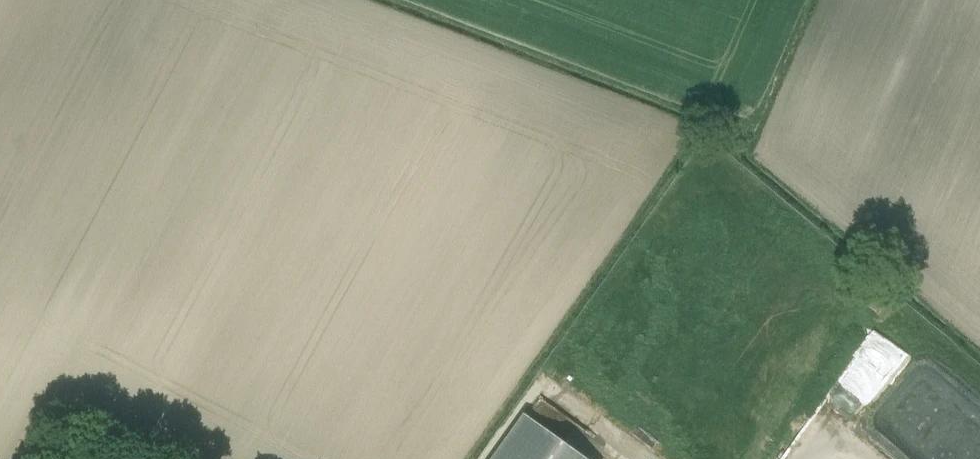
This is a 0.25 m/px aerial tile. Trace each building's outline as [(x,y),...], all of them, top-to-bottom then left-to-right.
[(936,366),(926,377),(979,424),(979,404),(936,366)] [(525,417),(494,458),(583,458),(525,417)]
